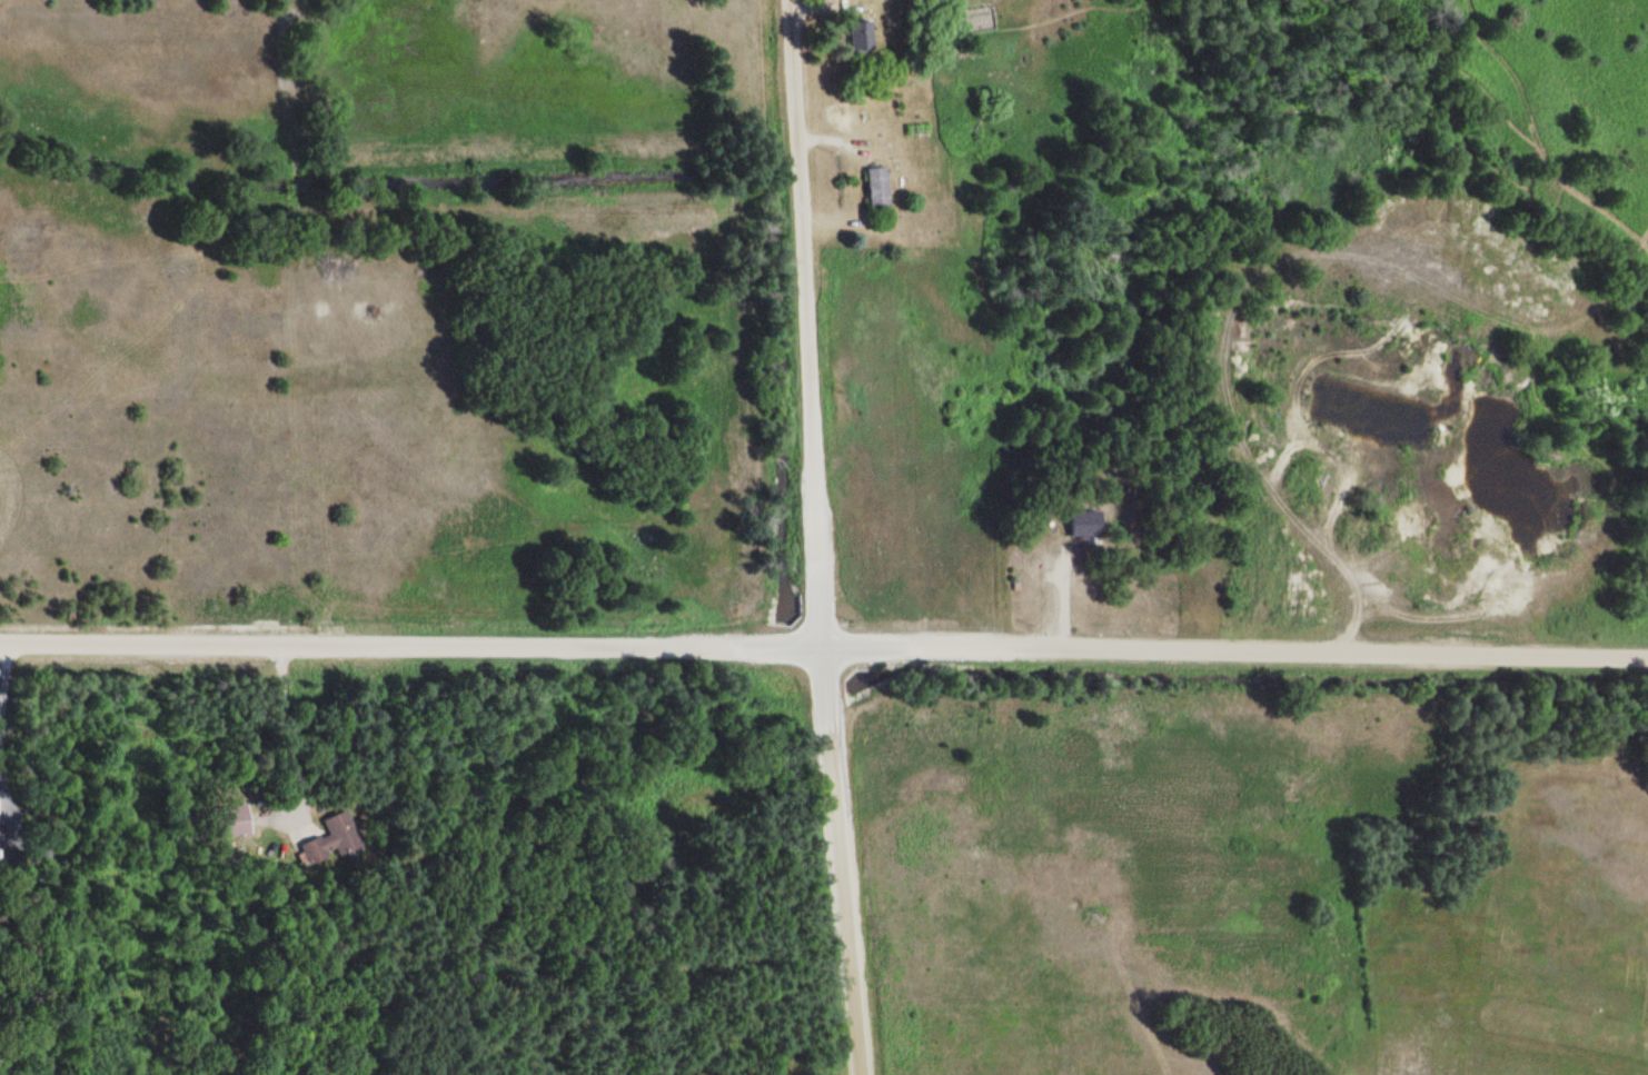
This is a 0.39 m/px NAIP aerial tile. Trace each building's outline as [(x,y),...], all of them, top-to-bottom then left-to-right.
[(852,48),(875,48),(875,18),(852,18),(852,48)] [(890,167),(868,168),(871,208),(893,207),(890,167)] [(1070,510),(1070,537),(1104,537),(1104,510),(1070,510)] [(297,844),(305,867),(358,848),(344,810),(320,819),(326,834),(297,844)]
